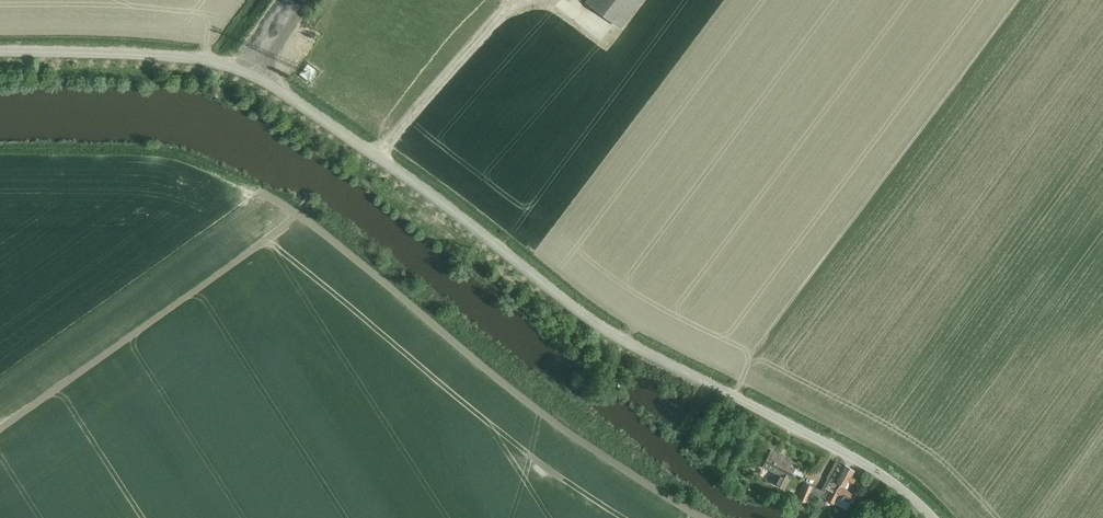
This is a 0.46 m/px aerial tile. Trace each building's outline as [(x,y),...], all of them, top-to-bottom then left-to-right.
[(641,0),(586,0),(585,1),(620,28),(641,0)] [(312,22),(314,19),(308,14),(306,18),(312,22)] [(214,83),(210,93),(217,96),(221,86),(214,83)] [(797,464),(770,450),(762,466),(779,475),(774,484),(784,489),(797,464)] [(835,482),(826,499),(834,504),(835,503),(846,509),(856,492),(846,486),(852,475),(854,470),(845,465),(843,467),(838,465),(833,474),(830,480),(835,482)] [(801,494),(799,499),(814,507),(822,491),(814,487),(804,483),(800,493),(801,494)]
